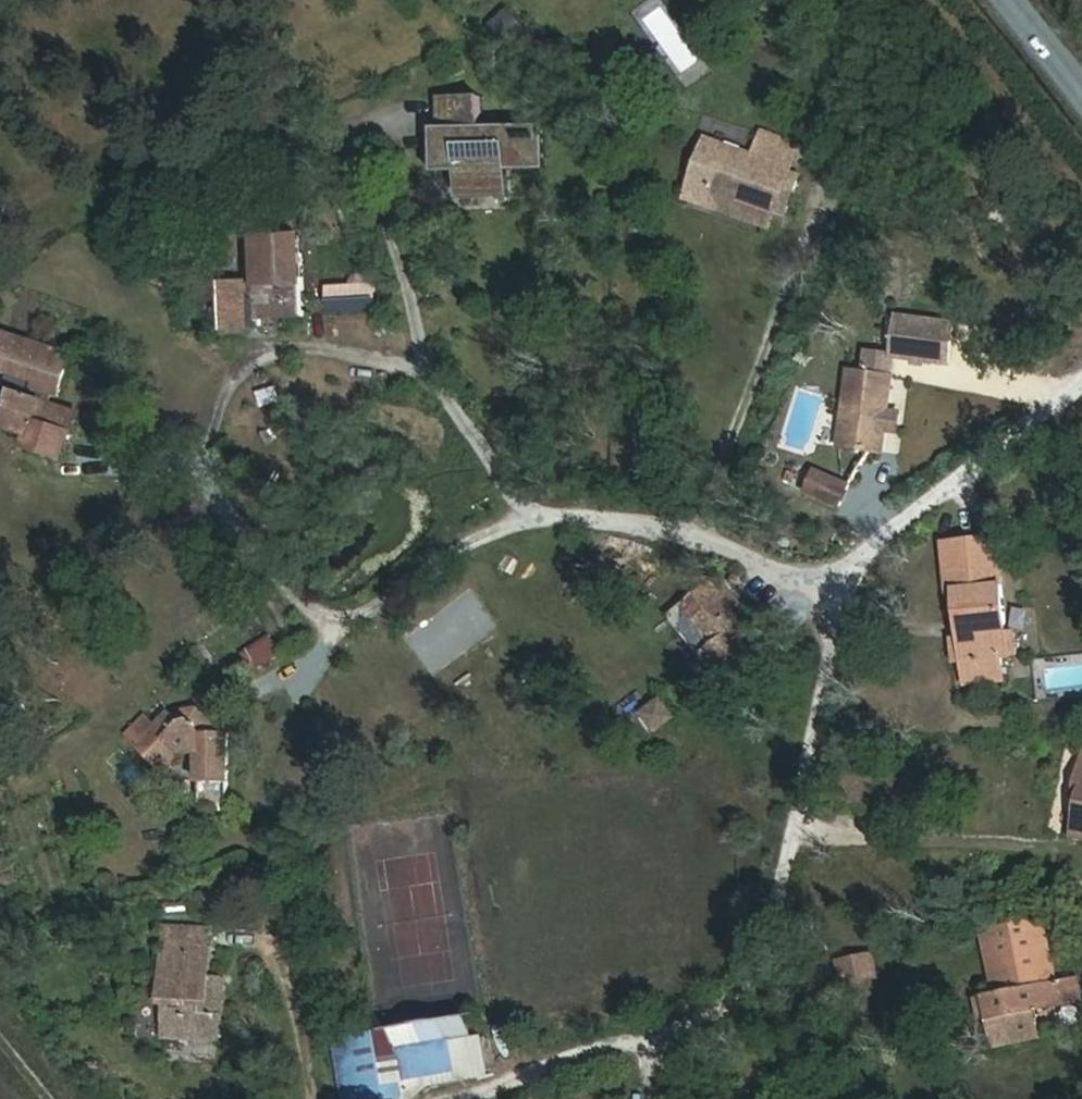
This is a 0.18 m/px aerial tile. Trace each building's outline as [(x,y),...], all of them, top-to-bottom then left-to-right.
[(708,70),(659,0),(653,0),(636,12),(686,85),(708,70)] [(412,221),(463,214),(459,191),(492,187),(486,144),(426,153),(422,122),(384,127),(388,159),(404,157),(410,199),(412,221)] [(665,134),(655,184),(751,204),(766,132),(736,126),(732,146),(665,134)] [(175,326),(255,315),(245,227),(209,231),(212,263),(169,268),(175,326)] [(280,313),(333,308),(329,280),(279,283),(280,313)] [(897,316),(895,358),(963,364),(965,320),(897,316)] [(12,329),(0,326),(0,374),(12,329)] [(886,454),(895,358),(873,355),(870,375),(840,374),(837,454),(886,454)] [(13,426),(23,383),(0,376),(0,422),(13,426)] [(842,513),(855,482),(819,467),(806,498),(842,513)] [(951,662),(980,662),(975,577),(926,579),(928,692),(951,693),(951,662)] [(695,682),(736,683),(738,643),(727,643),(685,588),(659,610),(694,654),(695,682)] [(243,653),(259,676),(288,657),(272,634),(243,653)] [(1042,663),(1047,695),(1081,690),(1081,657),(1042,663)] [(207,702),(153,672),(128,695),(134,705),(110,723),(128,744),(150,728),(186,746),(186,771),(213,772),(207,702)] [(645,715),(663,734),(683,716),(665,697),(645,715)] [(1050,779),(1032,851),(1081,861),(1081,787),(1050,779)] [(198,893),(201,913),(229,908),(225,889),(198,893)] [(201,922),(146,921),(143,1027),(195,1029),(201,922)] [(933,1054),(994,1049),(993,1019),(1028,1014),(1024,987),(1000,988),(996,945),(945,948),(948,1005),(932,1005),(933,1054)] [(447,1008),(446,974),(371,981),(372,1014),(394,1013),(395,1030),(432,1030),(432,1007),(447,1008)]
